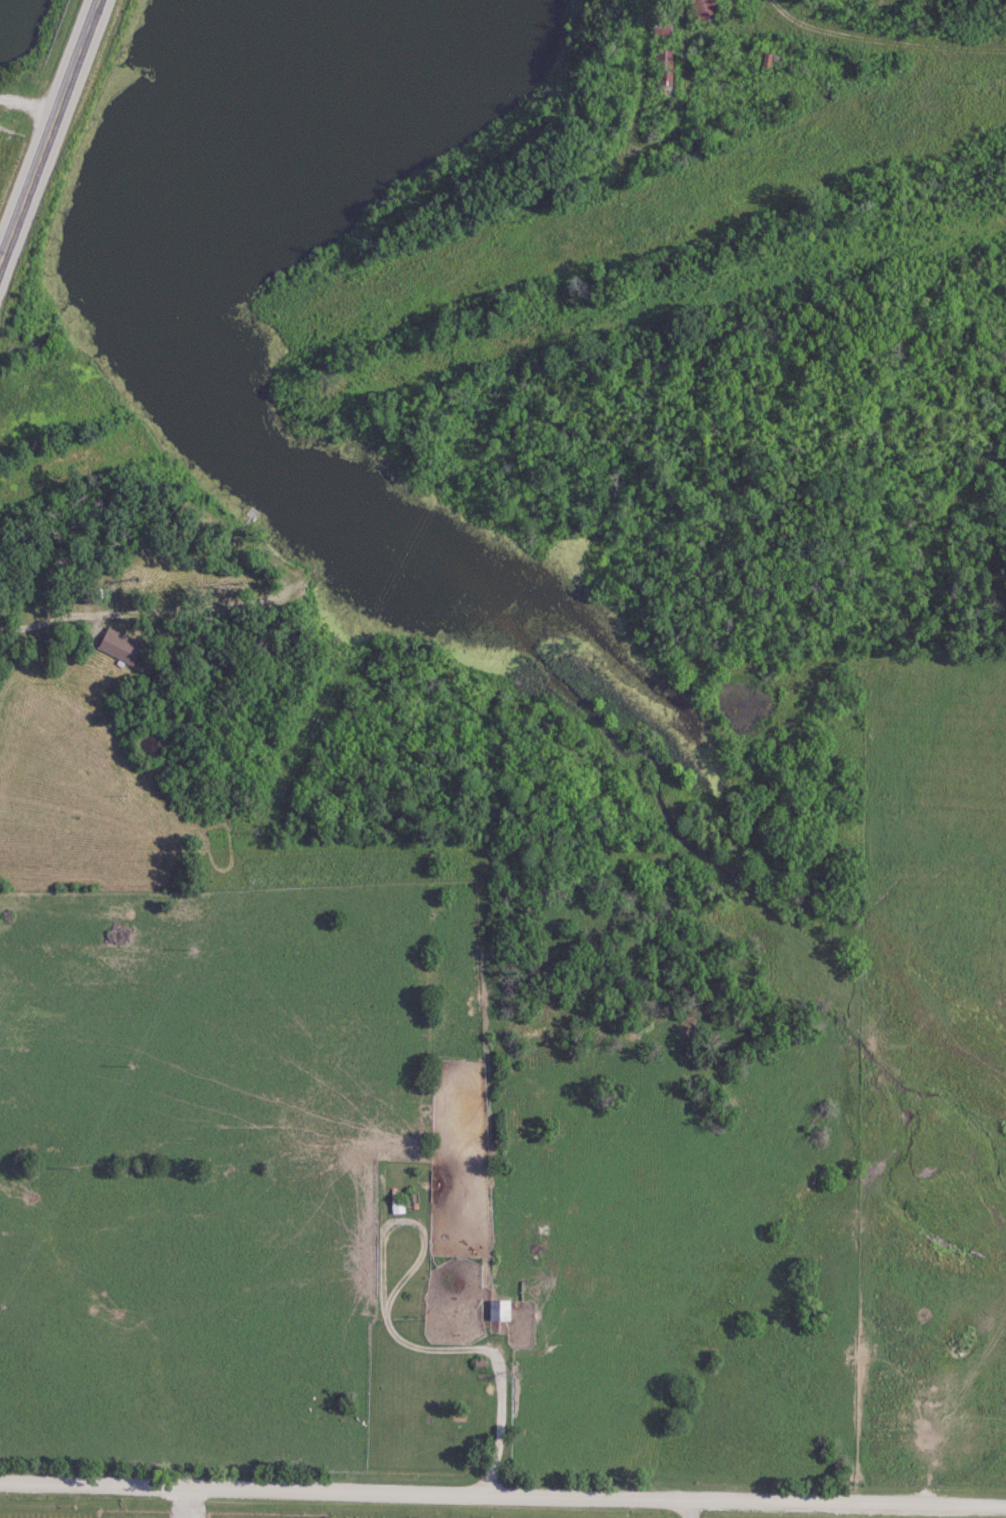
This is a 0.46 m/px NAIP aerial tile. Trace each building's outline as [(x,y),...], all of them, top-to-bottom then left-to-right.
[(672,48),(663,48),(662,85),(671,85),(672,48)] [(132,664),(141,642),(105,627),(96,649),(132,664)] [(488,1300),(488,1320),(510,1319),(510,1299),(488,1300)]
